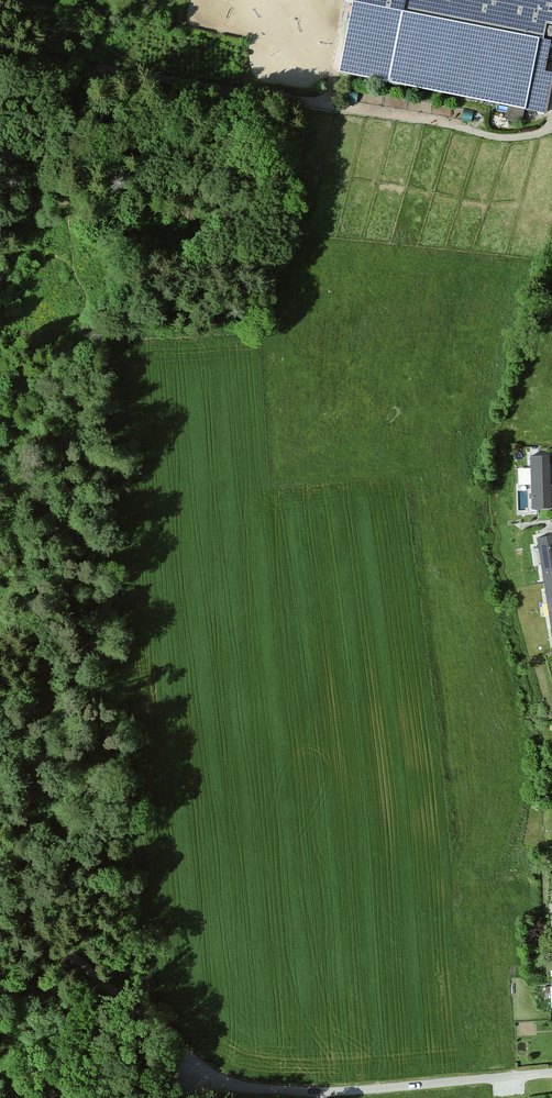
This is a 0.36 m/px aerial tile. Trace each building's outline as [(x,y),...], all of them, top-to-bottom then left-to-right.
[(338,72),(547,113),(551,86),(551,72),(545,70),(551,40),(544,38),(547,23),(551,24),(551,0),(352,0),(338,72)] [(357,93),(345,91),(344,100),(356,102),(357,93)] [(473,111),(461,110),(460,119),(472,121),(473,111)] [(530,453),(531,507),(551,506),(551,484),(550,484),(549,453),(530,453)] [(537,534),(550,625),(551,625),(551,532),(537,534)]
